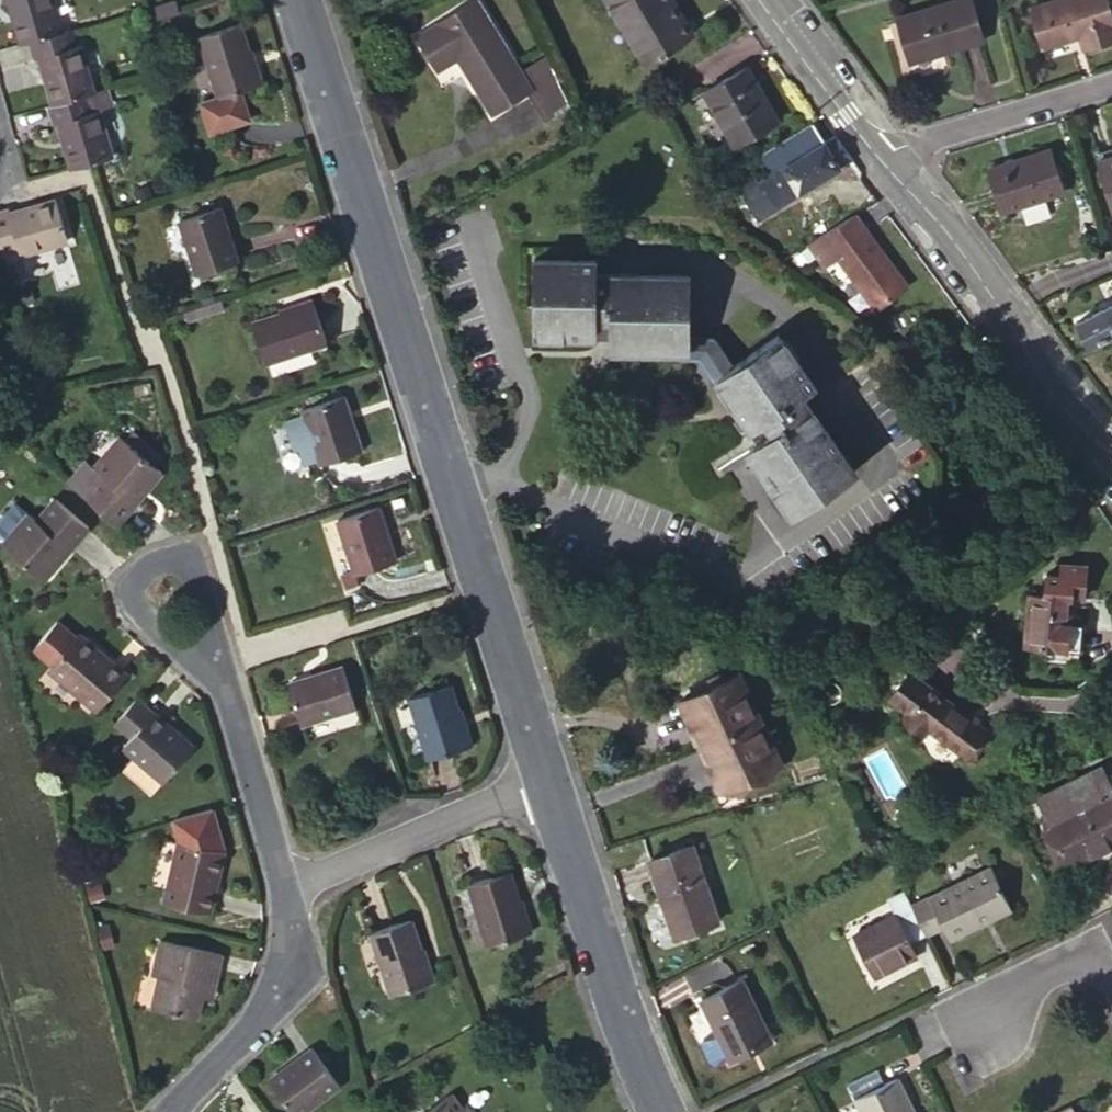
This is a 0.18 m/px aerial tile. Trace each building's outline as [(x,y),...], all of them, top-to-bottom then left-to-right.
[(21,42),(28,40),(60,31),(51,0),(9,0),(21,42)] [(687,22),(673,0),(611,0),(647,60),(662,51),(664,53),(669,50),(668,47),(680,40),(674,30),(687,22)] [(982,40),(970,0),(955,0),(898,16),(910,61),(982,40)] [(1111,40),(1111,20),(1106,0),(1058,0),(1032,8),(1044,46),(1081,36),(1084,48),(1111,40)] [(544,120),(570,104),(547,55),(520,73),(476,1),(420,36),(440,68),(458,56),(494,111),(524,91),(544,120)] [(201,101),(210,131),(249,119),(240,89),(261,82),(255,64),(253,65),(240,22),(200,35),(219,95),(201,101)] [(693,33),(687,22),(674,30),(680,40),(693,33)] [(69,28),(60,31),(28,40),(34,60),(40,58),(53,102),(94,91),(81,43),(75,46),(69,28)] [(736,144),(776,119),(746,68),(706,93),(736,144)] [(59,122),(71,167),(90,163),(113,156),(98,110),(114,105),(109,87),(94,91),(53,102),(47,104),(52,123),(59,122)] [(773,172),(826,140),(815,122),(762,155),(773,172)] [(759,216),(853,160),(835,135),(826,140),(773,172),(761,179),(743,189),(745,191),(759,216)] [(1002,212),(1063,192),(1049,150),(1021,159),(1022,164),(1009,168),(1008,164),(989,170),(1002,212)] [(1098,162),(1111,205),(1111,158),(1098,162)] [(739,182),(743,189),(761,179),(756,172),(739,182)] [(0,210),(0,252),(18,247),(19,254),(66,241),(54,199),(9,213),(7,208),(0,210)] [(198,274),(237,261),(230,241),(227,241),(222,225),(225,224),(218,206),(180,219),(198,274)] [(855,214),(809,241),(825,264),(838,255),(876,307),(907,285),(855,214)] [(598,273),(598,260),(535,260),(535,333),(610,334),(610,346),(679,347),(692,346),(692,332),(692,275),(598,273)] [(264,361),(326,341),(312,298),(294,305),(295,308),(252,323),(264,361)] [(1080,320),(1092,343),(1111,333),(1111,305),(1080,320)] [(692,346),(679,347),(679,357),(699,358),(722,392),(729,388),(720,375),(736,363),(715,334),(692,332),(692,346)] [(763,437),(752,445),(799,511),(857,470),(804,394),(815,385),(780,333),(736,363),(720,375),(729,388),(763,437)] [(282,421),(292,448),(297,446),(302,464),(318,458),(320,464),(361,450),(353,428),(350,429),(345,414),(348,413),(342,395),(301,409),(303,414),(282,421)] [(148,442),(127,425),(120,433),(141,451),(148,442)] [(69,478),(118,521),(138,497),(132,493),(157,464),(120,433),(94,464),(86,458),(69,478)] [(148,442),(141,451),(155,462),(162,453),(148,442)] [(132,493),(138,497),(162,468),(157,464),(132,493)] [(29,510),(19,502),(19,501),(18,500),(17,501),(11,496),(0,510),(0,528),(8,535),(29,510)] [(63,541),(70,547),(90,523),(56,496),(38,516),(30,510),(29,510),(8,535),(2,542),(38,572),(63,541)] [(356,573),(395,560),(389,539),(386,540),(381,525),(384,523),(378,506),(338,519),(356,573)] [(44,576),(70,547),(63,541),(38,572),(44,576)] [(1050,594),(1036,593),(1032,642),(1050,643),(1049,656),(1081,658),(1085,622),(1083,622),(1083,613),(1074,612),(1075,597),(1088,597),(1091,565),(1066,563),(1065,574),(1051,573),(1050,594)] [(639,648),(655,642),(649,627),(635,632),(639,648)] [(96,708),(125,674),(78,633),(49,666),(96,708)] [(299,722),(355,705),(344,666),(320,673),(321,676),(306,680),(305,677),(287,682),(299,722)] [(965,754),(985,728),(913,672),(893,698),(910,711),(902,722),(921,737),(930,726),(965,754)] [(681,701),(702,746),(762,718),(741,674),(723,683),(719,675),(711,679),(714,687),(681,701)] [(429,759),(472,745),(466,726),(462,726),(449,684),(410,696),(429,759)] [(192,746),(137,698),(114,722),(132,738),(124,747),(163,781),(192,746)] [(762,718),(702,746),(722,790),(782,762),(762,718)] [(1104,768),(1040,798),(1050,819),(1049,820),(1062,848),(1067,845),(1075,862),(1111,845),(1111,784),(1104,768)] [(163,901),(209,912),(223,850),(177,840),(163,901)] [(663,890),(659,892),(675,935),(719,920),(693,845),(652,859),(663,890)] [(1070,864),(1075,862),(1067,845),(1062,848),(1070,864)] [(654,893),(659,892),(663,890),(652,859),(644,863),(654,893)] [(914,906),(928,935),(944,928),(950,940),(1011,909),(989,867),(923,901),(914,906)] [(489,943),(530,930),(524,911),(520,911),(507,869),(469,882),(489,943)] [(919,896),(911,900),(913,904),(914,906),(923,901),(919,896)] [(910,944),(928,935),(914,906),(913,904),(855,933),(877,976),(916,956),(910,944)] [(391,993),(430,980),(424,961),(421,962),(407,919),(371,932),(391,993)] [(196,1018),(202,994),(204,984),(213,986),(221,953),(160,940),(152,975),(159,977),(151,1008),(196,1018)] [(141,973),(134,1000),(145,1003),(153,976),(141,973)] [(717,1032),(700,1041),(713,1067),(730,1058),(732,1061),(773,1040),(743,980),(702,1001),(717,1032)] [(204,984),(202,994),(211,996),(213,986),(204,984)] [(337,1084),(312,1048),(268,1080),(292,1111),(299,1111),(337,1084)] [(897,1078),(884,1084),(877,1069),(848,1084),(861,1111),(913,1111),(897,1078)] [(448,1095),(426,1111),(460,1111),(448,1095)]
